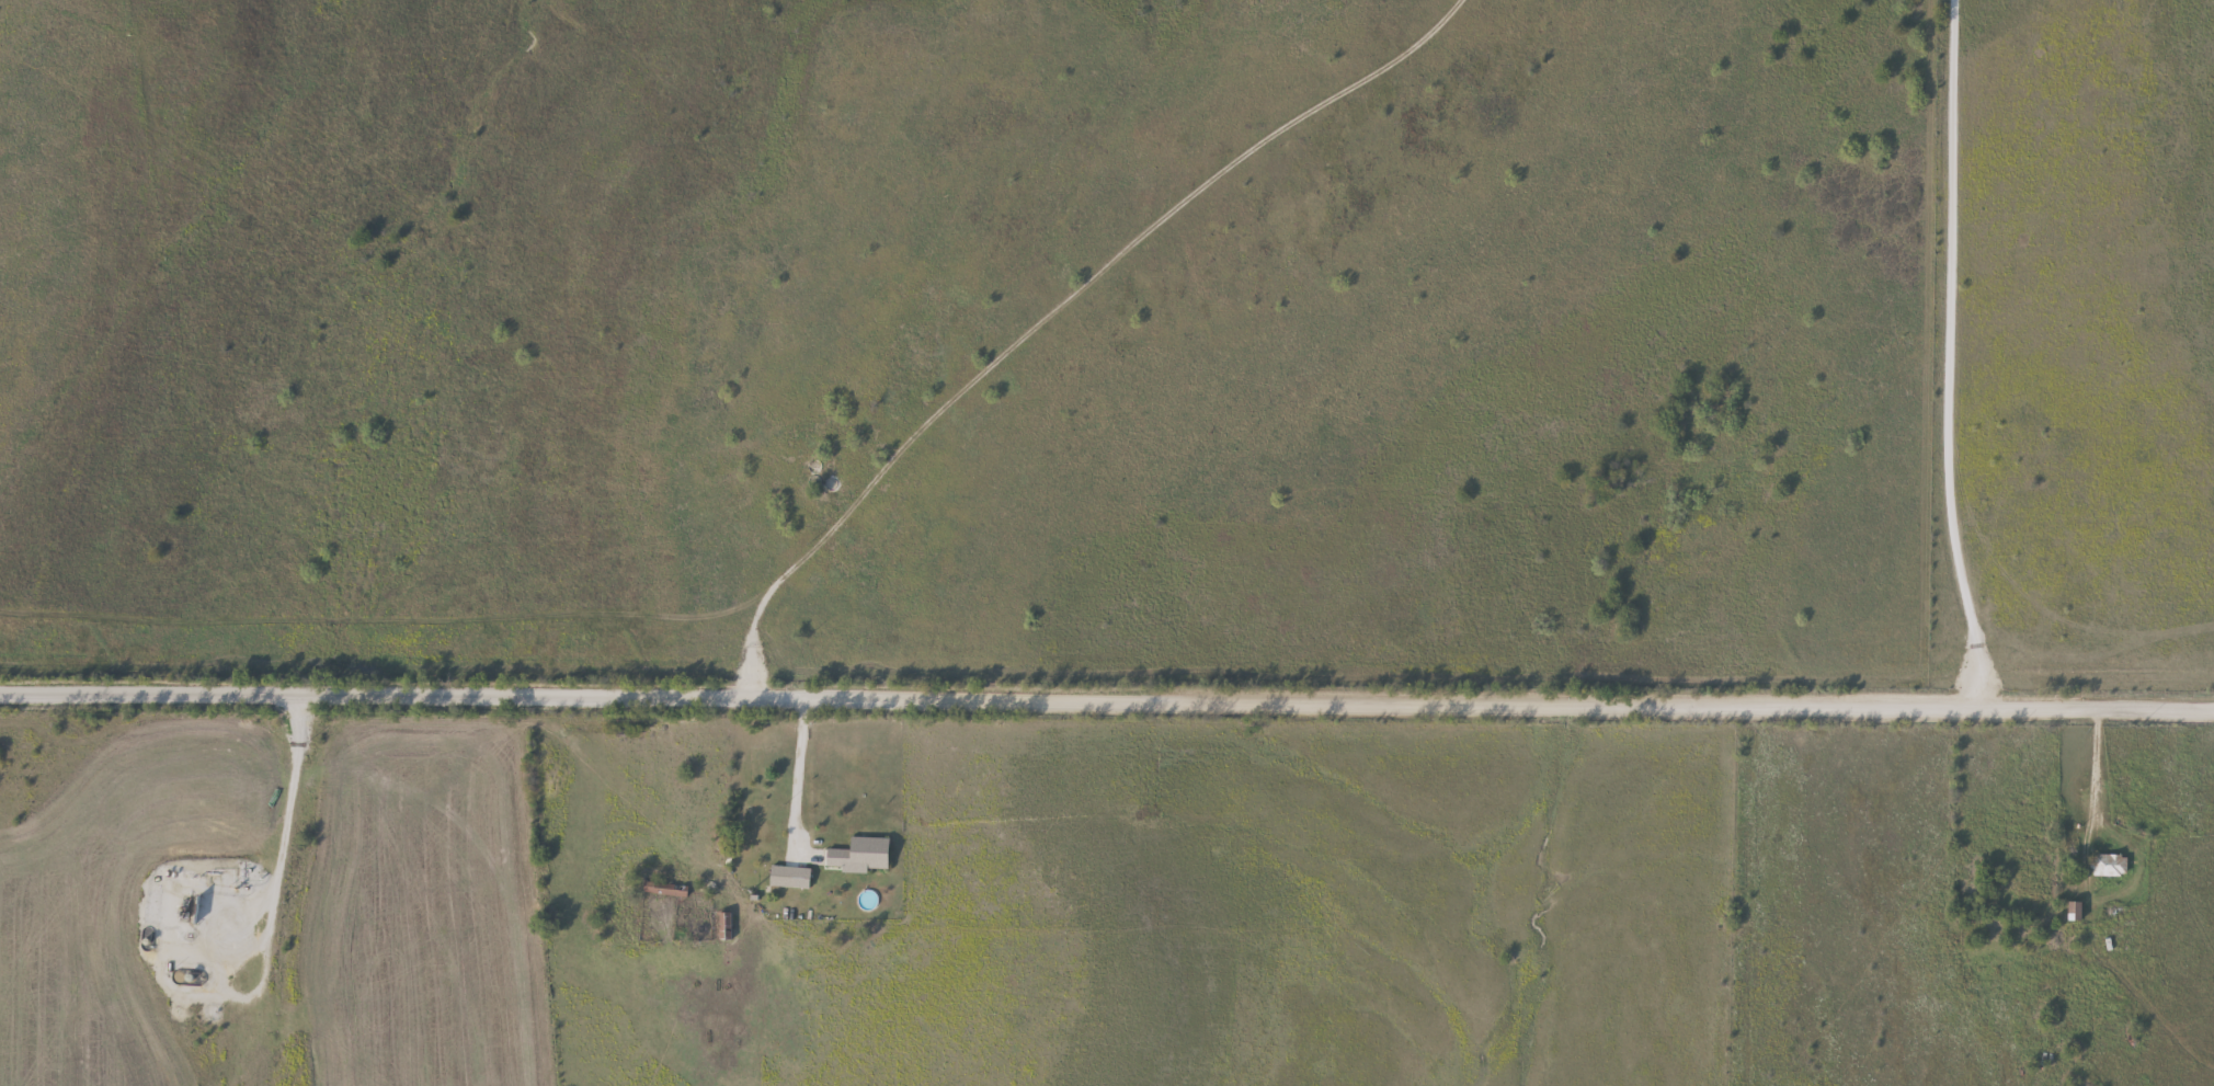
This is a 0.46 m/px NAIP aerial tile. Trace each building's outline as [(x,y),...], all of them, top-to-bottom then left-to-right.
[(2120,879),(2086,879),(2086,857),(2120,857),(2120,879)] [(791,868),(791,889),(764,889),(764,868),(791,868)] [(639,895),(639,887),(683,887),(683,895),(639,895)] [(711,941),(711,915),(728,915),(728,941),(711,941)]
